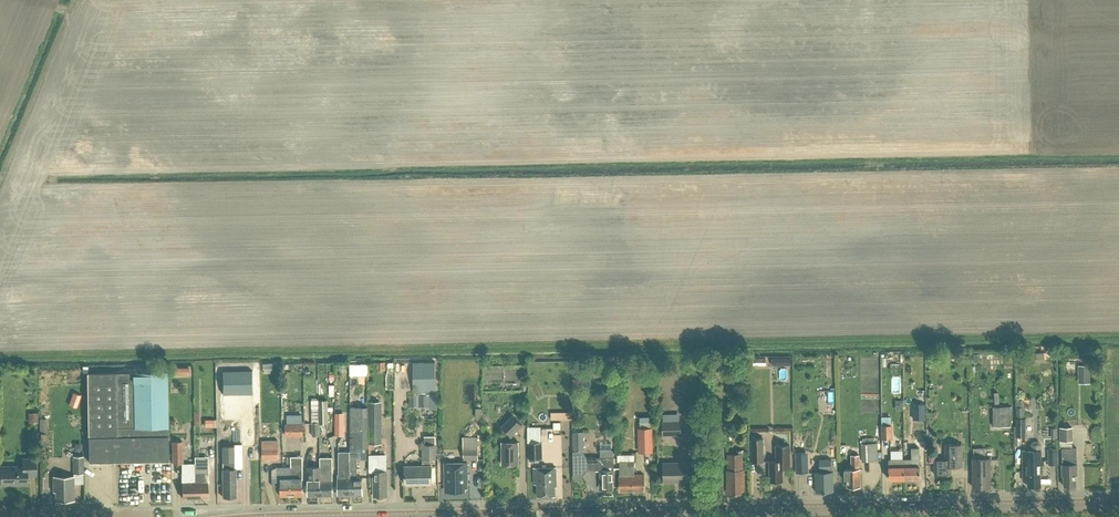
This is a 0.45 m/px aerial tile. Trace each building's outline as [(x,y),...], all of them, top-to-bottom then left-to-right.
[(414,390),(437,390),(437,360),(414,360),(414,390)] [(351,374),(369,374),(369,362),(351,362),(351,374)] [(1079,382),(1090,382),(1090,364),(1079,363),(1079,382)] [(178,365),(177,373),(189,375),(190,367),(178,365)] [(167,371),(133,372),(116,373),(116,372),(87,373),(88,437),(89,462),(168,461),(168,435),(167,435),(167,427),(168,427),(167,371)] [(219,373),(219,392),(254,392),(253,372),(219,373)] [(70,405),(78,407),(82,395),(74,392),(70,405)] [(439,408),(439,392),(430,392),(431,408),(439,408)] [(410,405),(430,405),(430,393),(410,393),(410,405)] [(382,401),(368,401),(368,418),(368,443),(382,443),(382,401)] [(927,402),(914,402),(914,418),(927,418),(927,402)] [(993,406),(993,426),(1012,426),(1011,406),(993,406)] [(1016,406),(1016,436),(1026,436),(1026,418),(1024,417),(1024,406),(1016,406)] [(350,470),(350,471),(350,494),(363,494),(363,477),(357,477),(357,459),(360,459),(360,447),(368,447),(368,443),(368,418),(361,418),(361,408),(351,408),(351,418),(350,418),(350,469),(350,470)] [(37,411),(29,412),(29,422),(38,421),(37,411)] [(344,413),(335,413),(335,435),(344,435),(344,413)] [(513,415),(501,426),(511,436),(522,425),(513,415)] [(711,433),(711,442),(724,442),(724,429),(719,429),(719,424),(719,419),(712,419),(713,425),(713,433),(711,433)] [(662,435),(681,434),(681,420),(662,421),(662,435)] [(286,436),(303,436),(303,423),(285,423),(286,436)] [(893,424),(882,424),(882,439),(893,438),(893,424)] [(541,426),(528,427),(529,459),(542,458),(541,426)] [(639,428),(639,451),(652,451),(651,428),(639,428)] [(1060,441),(1072,441),(1072,428),(1060,428),(1060,441)] [(584,450),(584,432),(572,432),(573,450),(584,450)] [(432,484),(432,469),(432,465),(430,465),(430,458),(436,458),(436,435),(424,436),(425,458),(422,458),(422,465),(405,465),(405,484),(432,484)] [(463,436),(464,459),(478,459),(478,436),(463,436)] [(751,437),(752,461),(764,461),(763,437),(751,437)] [(262,459),(279,458),(278,439),(262,440),(262,459)] [(172,441),(172,463),(183,463),(182,441),(172,441)] [(502,464),(519,464),(519,441),(502,441),(502,464)] [(1042,472),(1042,469),(1041,450),(1041,443),(1038,441),(1033,441),(1031,444),(1031,450),(1023,450),(1023,480),(1028,480),(1028,486),(1041,486),(1040,472),(1042,472)] [(861,444),(862,461),(877,461),(876,443),(861,444)] [(946,459),(935,459),(935,474),(951,474),(951,466),(962,466),(962,443),(946,443),(946,459)] [(783,480),(783,468),(791,468),(790,444),(775,444),(776,460),(770,460),(770,480),(783,480)] [(236,497),(235,469),(235,468),(234,468),(233,446),(222,446),(223,497),(236,497)] [(1077,472),(1077,469),(1077,463),(1077,447),(1062,448),(1062,464),(1063,475),(1064,475),(1064,485),(1076,485),(1076,472),(1077,472)] [(973,448),(974,458),(973,458),(973,487),(990,487),(990,458),(985,458),(985,448),(973,448)] [(613,451),(606,451),(606,457),(587,457),(587,470),(600,470),(600,483),(603,483),(603,489),(605,489),(605,490),(610,490),(610,489),(613,489),(612,479),(614,479),(614,457),(613,457),(613,451)] [(795,452),(796,472),(809,472),(808,452),(795,452)] [(729,453),(729,470),(727,470),(728,490),(731,490),(731,492),(741,492),(741,489),(744,489),(744,467),(742,467),(742,453),(729,453)] [(83,472),(83,454),(72,455),(73,473),(83,472)] [(387,470),(387,469),(387,462),(385,462),(385,454),(369,454),(369,471),(374,471),(374,496),(387,495),(387,470)] [(860,486),(860,469),(860,468),(859,468),(859,454),(852,454),(852,468),(845,469),(845,479),(847,479),(847,486),(860,486)] [(302,471),(302,456),(291,456),(291,465),(292,496),(303,495),(303,478),(302,478),(302,471)] [(320,466),(320,473),(320,495),(333,495),(333,457),(320,457),(320,466)] [(23,466),(0,466),(1,485),(27,485),(27,475),(36,475),(36,458),(23,459),(23,466)] [(821,471),(816,472),(816,491),(833,491),(833,471),(831,471),(831,466),(831,458),(819,458),(819,468),(820,468),(821,471)] [(890,458),(890,466),(889,466),(889,478),(904,478),(904,466),(895,466),(895,458),(890,458)] [(913,458),(914,466),(904,466),(904,478),(920,478),(920,466),(919,466),(919,458),(913,458)] [(634,474),(634,469),(634,460),(619,460),(620,474),(619,474),(620,491),(644,490),(644,474),(634,474)] [(689,481),(689,469),(689,461),(663,462),(664,482),(689,481)] [(467,462),(445,462),(445,484),(447,484),(448,497),(465,497),(465,488),(468,487),(467,462)] [(194,463),(195,473),(195,480),(195,497),(208,497),(208,481),(208,463),(194,463)] [(281,496),(292,496),(291,465),(291,467),(272,467),(273,486),(280,486),(281,496)] [(320,466),(307,466),(308,479),(308,495),(320,495),(320,473),(320,466)] [(556,482),(556,469),(556,467),(534,467),(534,483),(537,483),(537,495),(555,495),(555,482),(556,482)] [(338,494),(350,494),(350,471),(348,471),(341,472),(341,478),(338,478),(338,494)] [(195,497),(195,480),(195,473),(182,473),(182,497),(195,497)] [(74,476),(53,476),(53,491),(56,491),(56,498),(59,498),(59,500),(74,500),(74,476)]
